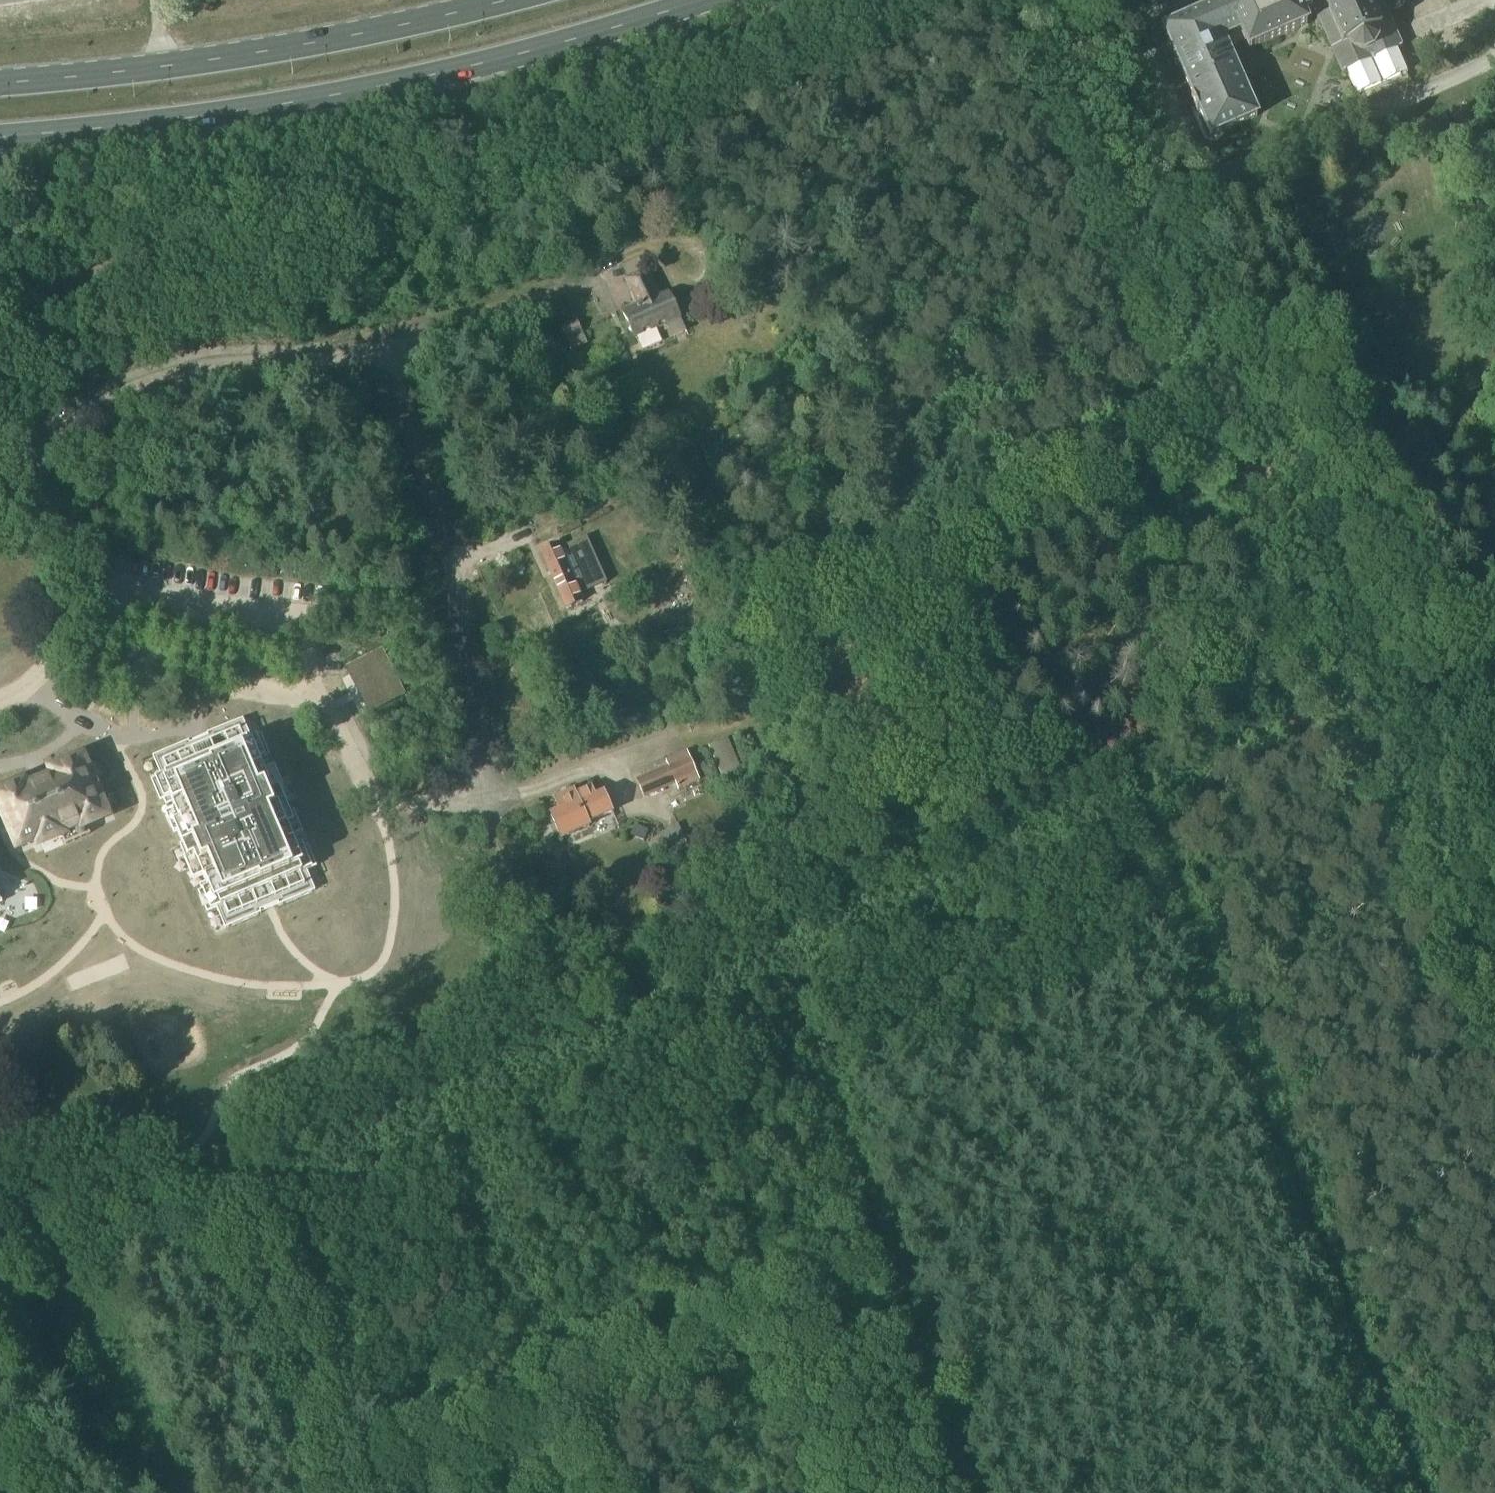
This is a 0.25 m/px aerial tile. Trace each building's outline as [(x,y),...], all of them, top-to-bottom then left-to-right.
[(1163,30),(1211,138),(1258,118),(1224,42),(1240,35),(1248,54),(1309,26),(1305,16),(1315,12),(1343,74),(1347,73),(1357,95),(1380,85),(1379,81),(1382,79),(1383,83),(1407,73),(1397,51),(1401,49),(1382,6),(1380,7),(1377,0),(1230,0),(1163,30)] [(648,273),(628,281),(627,282),(639,308),(624,314),(634,338),(668,323),(669,325),(682,319),(671,294),(660,298),(648,273)] [(583,334),(578,320),(560,328),(566,341),(583,334)] [(599,506),(598,504),(594,496),(584,501),(589,511),(599,507),(599,506)] [(541,551),(566,608),(584,600),(559,544),(541,551)] [(382,648),(345,668),(371,714),(407,693),(382,648)] [(189,743),(152,758),(166,790),(160,793),(166,807),(172,805),(180,823),(174,825),(182,845),(180,846),(190,870),(198,866),(206,884),(200,887),(206,901),(212,899),(225,930),(262,915),(261,912),(270,908),(279,905),(280,907),(316,892),(303,860),(309,857),(303,843),(297,845),(289,828),(295,825),(287,805),(289,804),(279,780),(277,781),(271,784),(263,766),(269,763),(263,749),(257,751),(243,720),(207,735),(208,738),(190,745),(189,743)] [(728,739),(709,747),(724,781),(742,773),(728,739)] [(701,781),(689,753),(667,762),(670,768),(639,781),(646,797),(677,784),(680,790),(701,781)] [(0,796),(0,799),(20,846),(37,839),(40,844),(86,825),(94,822),(105,817),(103,812),(104,808),(101,800),(97,799),(89,779),(90,774),(87,767),(83,765),(81,761),(55,772),(57,778),(48,782),(43,784),(37,787),(28,791),(25,785),(0,796)] [(590,828),(588,824),(613,814),(605,794),(596,798),(592,788),(576,795),(574,790),(556,798),(562,812),(553,815),(562,839),(590,828)] [(677,853),(689,848),(678,825),(666,830),(677,853)]
